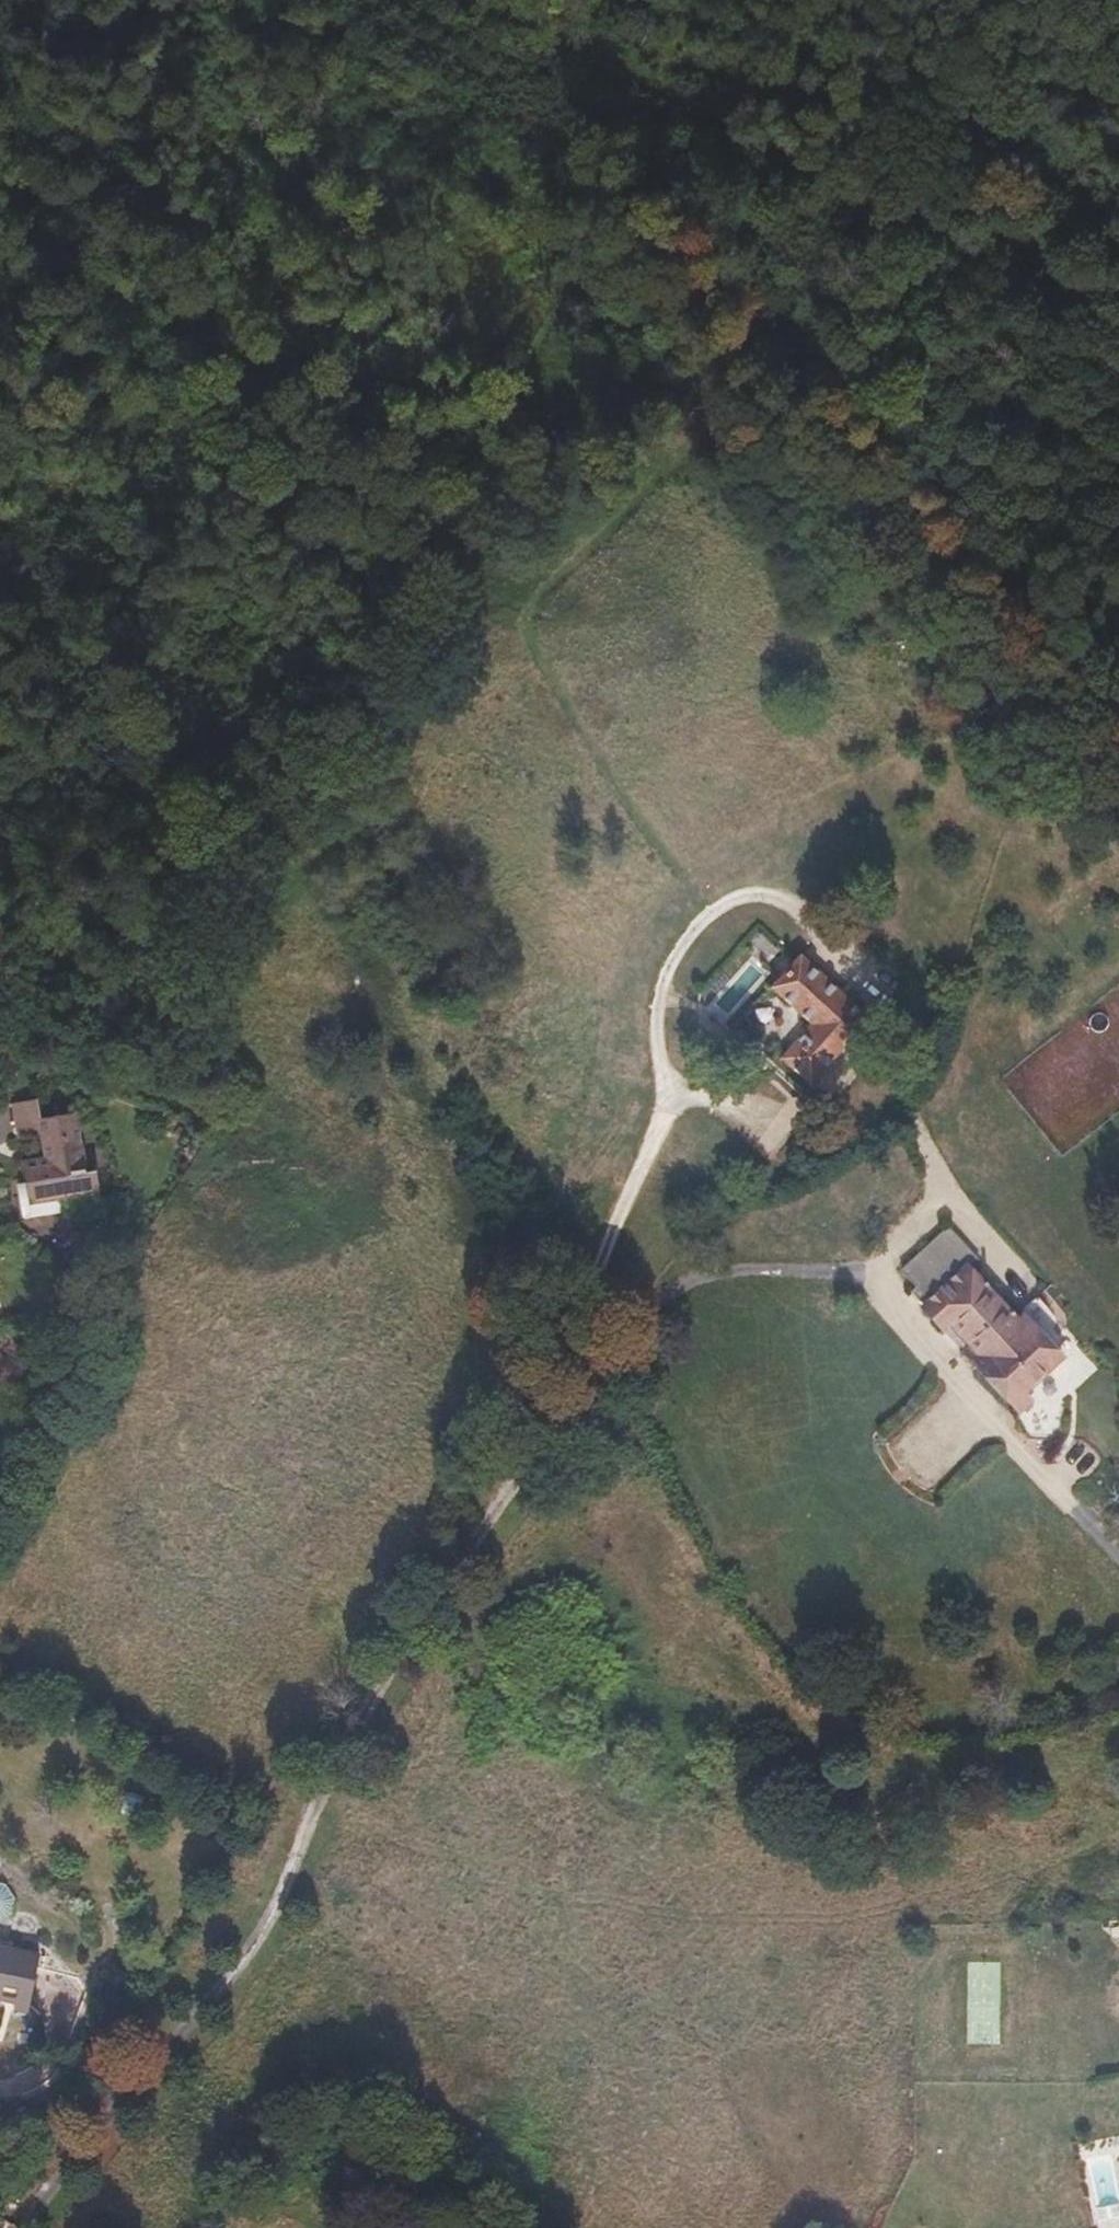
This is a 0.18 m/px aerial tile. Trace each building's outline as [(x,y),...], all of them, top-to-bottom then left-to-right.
[(776,1077),(804,1101),(861,1034),(791,975),(765,1006),(806,1041),(776,1077)] [(39,1133),(36,1120),(34,1103),(12,1106),(17,1137),(39,1133)] [(62,1205),(101,1199),(96,1171),(84,1173),(75,1113),(36,1120),(39,1133),(41,1147),(45,1147),(47,1159),(23,1162),(30,1204),(54,1200),(55,1206),(62,1205)] [(101,1199),(62,1205),(64,1217),(103,1210),(101,1199)] [(977,1265),(946,1234),(900,1279),(915,1294),(911,1299),(924,1312),(922,1314),(943,1335),(951,1328),(989,1367),(982,1374),(1021,1414),(1023,1429),(1033,1440),(1052,1440),(1063,1430),(1063,1405),(1099,1370),(1075,1347),(1078,1344),(1037,1300),(1014,1323),(1013,1322),(1015,1320),(1011,1316),(1010,1318),(986,1293),(987,1291),(985,1288),(983,1290),(967,1274),(977,1265)] [(0,1882),(0,1922),(14,1914),(16,1898),(5,1883),(0,1882)] [(12,1993),(10,2001),(25,2004),(38,1945),(9,1938),(11,1931),(0,1929),(0,1991),(12,1993)]
